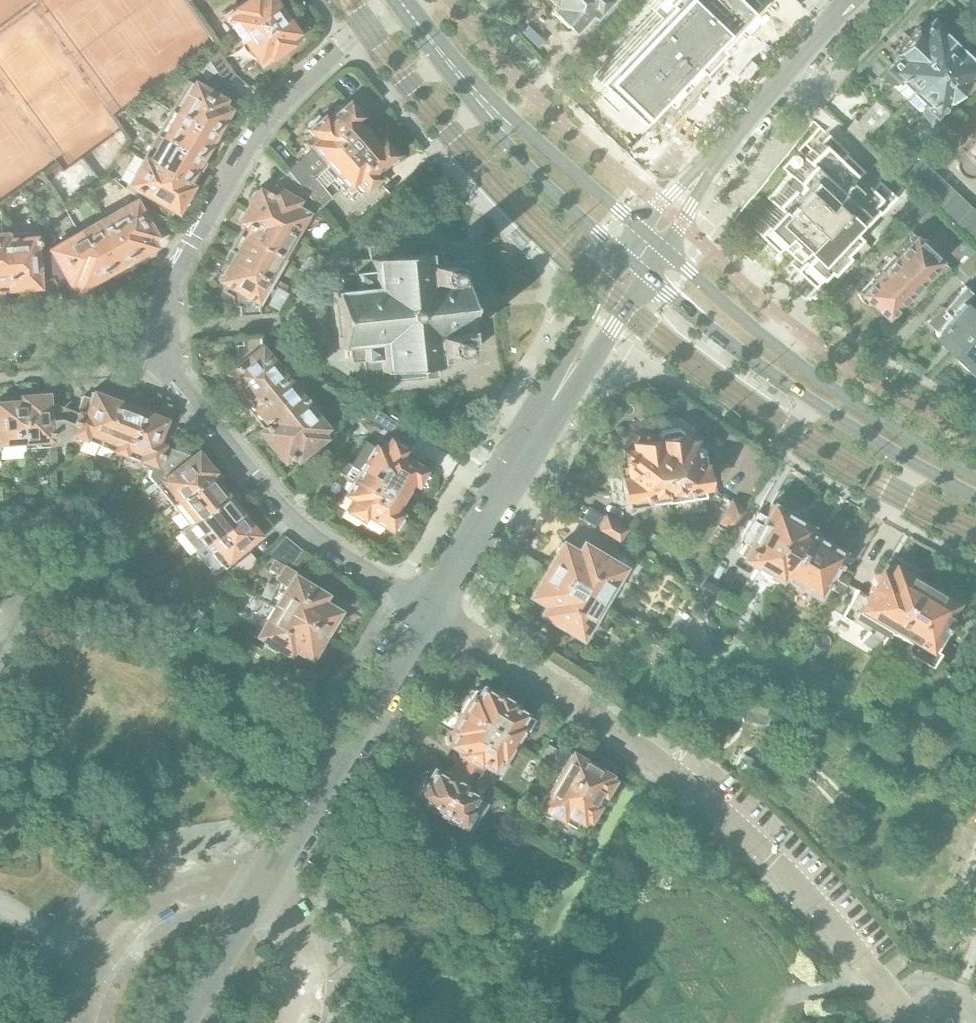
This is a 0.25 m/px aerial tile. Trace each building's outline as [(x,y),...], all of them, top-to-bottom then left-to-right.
[(280,14),(271,0),(244,0),(224,15),(242,41),(280,14)] [(554,2),(550,7),(552,8),(550,9),(568,26),(569,25),(570,26),(587,9),(593,15),(598,8),(607,0),(551,0),(554,2)] [(591,74),(643,123),(687,76),(698,65),(704,72),(718,57),(758,15),(750,7),(756,0),(661,0),(591,74)] [(280,14),(242,41),(259,66),(298,38),(293,31),(280,14)] [(862,144),(911,92),(957,43),(943,30),(933,21),(927,27),(921,32),(916,27),(894,51),(899,56),(888,68),(881,75),(888,82),(893,82),(857,121),(854,118),(845,127),(862,144)] [(911,92),(923,104),(922,106),(922,116),(929,123),(916,136),(927,147),(948,125),(936,112),(971,75),(975,70),(975,61),(971,56),(957,43),(911,92)] [(209,63),(221,55),(214,45),(203,53),(209,63)] [(215,72),(209,63),(203,53),(191,61),(204,79),(215,72)] [(235,75),(221,55),(209,63),(215,72),(223,83),(235,75)] [(187,80),(169,110),(217,137),(226,121),(222,119),(223,118),(222,117),(226,110),(221,107),(224,102),(199,88),(201,85),(191,79),(189,81),(187,80)] [(353,144),(365,133),(354,121),(358,117),(345,102),(324,122),(320,117),(319,118),(317,117),(307,126),(308,128),(306,129),(315,139),(308,145),(312,149),(287,171),(302,188),(312,179),(311,177),(324,166),(326,168),(353,144)] [(169,110),(155,134),(203,162),(212,147),(213,147),(218,138),(217,137),(169,110)] [(966,142),(971,147),(954,164),(957,171),(964,177),(971,179),(975,174),(975,132),(966,142)] [(353,144),(326,168),(346,191),(348,189),(356,199),(359,197),(365,192),(377,181),(375,178),(394,162),(395,160),(391,156),(392,155),(379,141),(375,145),(365,133),(353,144)] [(876,212),(894,194),(875,177),(868,185),(855,172),(860,167),(844,152),(846,150),(828,133),(814,148),(766,197),(774,205),(760,221),(778,238),(784,231),(790,236),(781,245),(791,255),(801,245),(806,250),(799,258),(817,275),(824,267),(828,270),(845,252),(842,249),(856,233),(849,226),(854,220),(859,225),(873,209),(876,212)] [(141,154),(139,158),(188,187),(189,188),(198,171),(199,172),(204,163),(203,162),(155,134),(143,156),(141,154)] [(135,198),(155,215),(162,219),(163,219),(169,209),(174,212),(188,187),(139,158),(123,185),(137,194),(135,198)] [(312,217),(318,208),(302,188),(287,171),(282,175),(285,178),(274,188),(272,187),(268,194),(262,191),(261,193),(256,190),(245,210),(294,238),(307,214),(312,217)] [(302,188),(318,208),(318,209),(331,197),(314,177),(312,179),(302,188)] [(134,197),(101,215),(130,266),(146,257),(144,253),(145,252),(144,251),(151,247),(147,239),(152,236),(149,232),(160,226),(157,222),(162,219),(155,215),(135,198),(134,197)] [(918,198),(900,216),(911,226),(928,208),(918,198)] [(94,219),(76,230),(104,280),(105,281),(122,271),(122,272),(131,267),(130,266),(101,215),(94,202),(89,205),(94,213),(91,215),(94,219)] [(294,238),(245,210),(237,222),(242,225),(241,227),(242,227),(237,235),(281,260),(294,238)] [(104,280),(76,230),(44,248),(42,249),(47,280),(50,278),(54,286),(65,280),(67,284),(72,281),(77,289),(84,285),(84,286),(86,286),(88,290),(104,280)] [(11,289),(7,234),(6,231),(0,231),(0,291),(7,290),(7,289),(11,289)] [(47,280),(42,249),(41,246),(36,247),(35,235),(32,235),(32,232),(7,234),(11,289),(35,287),(35,281),(47,280)] [(884,315),(938,258),(912,233),(857,292),(858,295),(859,298),(862,301),(866,303),(869,303),(871,302),(884,315)] [(272,275),(281,260),(237,235),(224,258),(229,261),(268,283),(272,275)] [(477,349),(473,310),(468,260),(440,263),(438,251),(422,253),(421,241),(364,246),(365,259),(350,260),(351,272),(339,274),(341,290),(329,291),(335,347),(347,346),(348,362),(360,361),(362,373),(377,372),(379,384),(435,378),(434,365),(450,364),(449,352),(477,349)] [(957,267),(960,269),(968,277),(975,269),(975,252),(974,249),(972,251),(957,267)] [(257,303),(268,283),(229,261),(217,281),(224,285),(223,287),(224,288),(222,292),(230,296),(231,317),(257,315),(257,303)] [(275,286),(284,292),(288,285),(278,280),(275,286)] [(288,294),(284,292),(275,286),(274,286),(271,292),(273,293),(264,308),(276,313),(288,294)] [(975,328),(975,312),(974,314),(962,302),(961,303),(955,298),(944,310),(941,307),(928,321),(936,329),(934,331),(936,332),(935,333),(945,343),(946,342),(954,350),(975,328)] [(954,350),(961,356),(960,357),(971,368),(972,366),(974,368),(975,365),(975,328),(954,350)] [(242,395),(277,367),(277,366),(279,363),(263,344),(261,346),(259,344),(258,334),(233,336),(234,357),(228,362),(232,366),(230,367),(232,369),(225,374),(242,395)] [(244,408),(256,422),(296,389),(277,367),(242,395),(249,404),(244,408)] [(312,370),(304,376),(307,380),(315,374),(312,370)] [(296,389),(256,422),(259,426),(261,429),(256,432),(260,437),(261,436),(277,456),(276,456),(280,461),(284,457),(286,460),(289,458),(288,457),(291,455),(294,460),(321,438),(317,433),(326,426),(328,424),(320,414),(304,395),(302,396),(296,389)] [(69,436),(97,447),(116,397),(100,391),(99,395),(91,392),(88,399),(82,397),(76,413),(67,437),(68,438),(69,436)] [(22,449),(49,447),(45,401),(45,395),(18,397),(19,402),(22,449)] [(97,447),(121,456),(138,410),(131,408),(133,403),(116,397),(97,447)] [(76,413),(45,401),(49,447),(49,451),(51,463),(56,463),(55,450),(55,445),(56,445),(56,441),(67,441),(68,438),(67,437),(76,413)] [(19,402),(0,403),(0,450),(22,449),(19,402)] [(144,489),(147,491),(190,456),(159,445),(166,429),(160,427),(163,420),(155,417),(157,412),(140,406),(138,410),(121,456),(135,461),(151,467),(147,475),(153,483),(151,485),(150,484),(144,489)] [(391,434),(397,423),(376,409),(369,421),(391,434)] [(658,435),(667,496),(687,494),(688,498),(705,496),(703,485),(709,484),(704,452),(703,452),(703,453),(695,454),(693,440),(684,441),(682,431),(677,428),(661,430),(658,435)] [(667,496),(658,435),(657,435),(653,431),(636,434),(633,438),(634,449),(625,450),(626,464),(617,465),(622,496),(627,495),(629,506),(647,503),(647,499),(667,496)] [(357,470),(401,496),(409,483),(413,486),(423,469),(399,455),(402,450),(400,449),(401,447),(389,439),(388,441),(386,440),(380,451),(372,446),(357,470)] [(171,504),(211,471),(195,452),(190,456),(147,491),(148,493),(154,489),(153,489),(156,486),(171,504)] [(350,466),(327,452),(315,472),(328,480),(334,470),(345,476),(350,466)] [(24,466),(24,455),(16,456),(17,466),(24,466)] [(392,511),(401,496),(357,470),(342,495),(350,500),(344,511),(346,512),(344,514),(356,521),(357,519),(360,521),(363,515),(387,530),(397,514),(392,511)] [(212,472),(211,471),(171,504),(161,512),(164,515),(170,510),(169,509),(172,506),(187,525),(224,495),(208,476),(212,472)] [(190,555),(239,514),(224,495),(187,525),(202,543),(198,545),(196,542),(186,550),(190,555)] [(733,529),(745,508),(732,501),(720,521),(733,529)] [(777,574),(780,570),(807,526),(809,524),(807,523),(806,517),(798,513),(792,514),(772,502),(764,516),(757,512),(742,537),(748,541),(741,552),(761,564),(761,569),(768,573),(774,572),(777,574)] [(239,514),(190,555),(203,545),(220,565),(221,564),(224,568),(237,557),(235,555),(244,547),(246,549),(258,541),(255,537),(256,536),(239,514)] [(619,541),(626,528),(606,516),(598,528),(619,541)] [(807,526),(780,570),(799,581),(798,583),(801,585),(801,588),(808,592),(811,591),(815,593),(842,550),(826,540),(828,537),(818,531),(818,532),(807,526)] [(546,568),(601,599),(621,566),(582,542),(577,551),(562,542),(546,568)] [(244,574),(256,562),(249,553),(236,563),(244,574)] [(269,604),(325,637),(332,627),(330,620),(335,612),(325,606),(329,600),(292,577),(294,573),(273,561),(274,560),(273,559),(268,569),(277,574),(274,579),(282,584),(269,604)] [(890,628),(891,629),(921,581),(916,578),(915,575),(909,571),(906,571),(894,564),(888,575),(880,570),(850,621),(883,639),(876,652),(886,658),(896,640),(886,634),(890,628)] [(580,635),(601,599),(546,568),(531,593),(546,602),(541,611),(580,635)] [(839,594),(850,577),(842,572),(832,589),(839,594)] [(921,581),(891,629),(912,641),(909,645),(911,652),(930,665),(938,651),(934,648),(945,630),(941,627),(943,624),(942,623),(943,622),(942,621),(956,599),(939,589),(938,591),(921,581)] [(325,637),(269,604),(261,619),(258,616),(246,636),(254,641),(255,639),(263,643),(260,649),(250,643),(242,658),(264,670),(277,649),(293,659),(297,652),(307,658),(312,650),(318,649),(325,637)] [(718,626),(710,628),(713,641),(722,638),(718,626)] [(563,638),(564,635),(555,630),(549,640),(560,646),(564,639),(563,638)] [(667,638),(653,630),(649,636),(664,645),(667,638)] [(459,714),(509,744),(519,728),(526,732),(533,720),(509,706),(511,704),(493,693),(492,696),(479,689),(471,691),(468,697),(468,698),(459,714)] [(231,704),(231,703),(231,700),(228,697),(225,695),(222,695),(218,697),(216,700),(215,703),(216,707),(218,710),(221,711),(225,711),(228,710),(230,707),(231,704)] [(751,696),(747,709),(768,715),(772,702),(751,696)] [(500,759),(509,744),(459,714),(449,730),(448,730),(444,737),(446,744),(458,752),(457,754),(459,756),(453,766),(477,780),(485,767),(498,775),(505,763),(500,759)] [(539,745),(531,758),(538,762),(545,749),(539,745)] [(538,762),(534,767),(543,772),(544,773),(546,770),(557,753),(547,747),(545,749),(538,762)] [(544,795),(537,807),(556,818),(560,812),(577,822),(580,817),(585,819),(591,808),(587,805),(595,791),(600,794),(608,781),(604,778),(606,774),(589,764),(588,766),(569,754),(568,754),(559,749),(557,753),(546,770),(549,772),(538,791),(544,795)] [(744,754),(739,769),(763,778),(769,763),(744,754)] [(477,780),(453,766),(447,777),(444,775),(442,778),(430,771),(422,773),(418,779),(419,780),(409,796),(415,800),(413,804),(425,811),(427,807),(442,815),(439,820),(451,826),(454,822),(460,826),(486,785),(477,780)] [(515,816),(520,807),(509,801),(504,810),(515,816)]
